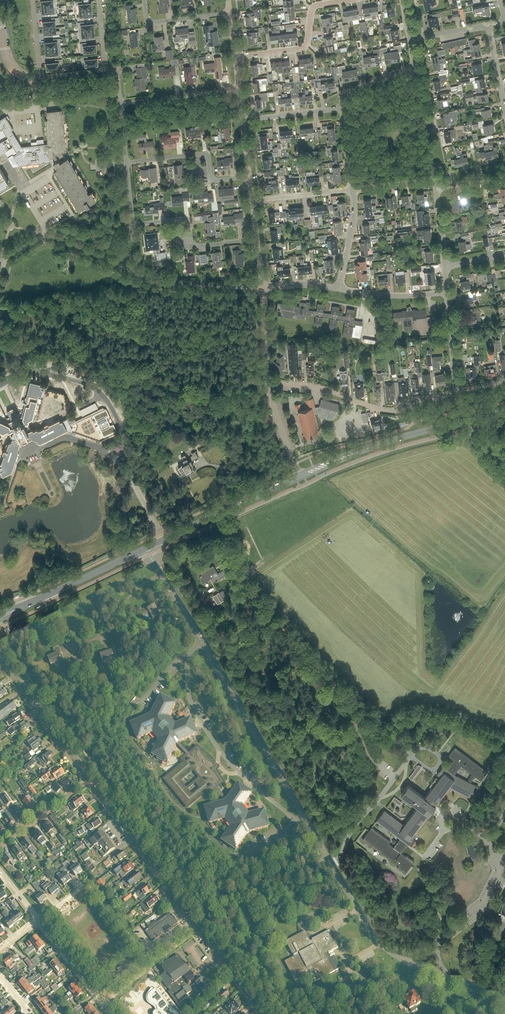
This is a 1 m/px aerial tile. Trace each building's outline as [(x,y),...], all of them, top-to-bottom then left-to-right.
[(160,4),(158,5),(159,12),(168,11),(167,3),(169,3),(169,0),(160,0),(160,4)] [(182,8),(182,10),(183,11),(184,11),(185,11),(186,10),(187,9),(187,8),(194,7),(193,0),(180,0),(181,9),(182,8)] [(430,5),(432,4),(432,5),(437,4),(436,0),(433,1),(433,0),(423,0),(425,10),(431,8),(430,5)] [(80,7),(80,11),(91,10),(91,3),(83,4),(82,1),(76,1),(76,7),(80,7)] [(395,15),(394,7),(388,8),(387,3),(383,4),(384,12),(385,17),(395,15)] [(126,9),(127,9),(128,22),(137,21),(136,8),(133,8),(133,5),(125,5),(126,9)] [(287,6),(288,6),(284,7),(284,10),(278,11),(275,12),(275,14),(285,12),(288,12),(295,11),(294,5),(287,6)] [(377,18),(376,13),(378,13),(377,5),(370,6),(372,17),(373,19),(377,18)] [(489,6),(484,7),(484,5),(473,7),(474,12),(481,11),(482,15),(490,14),(489,6)] [(56,6),(41,8),(42,14),(51,14),(51,16),(58,16),(57,12),(56,12),(56,6)] [(365,18),(372,17),(370,6),(363,8),(365,18)] [(246,19),(246,22),(246,23),(246,24),(247,24),(247,25),(252,24),(252,26),(257,26),(256,20),(255,20),(255,18),(261,17),(260,9),(253,10),(254,12),(248,12),(248,16),(246,16),(246,17),(245,17),(245,19),(246,19)] [(357,9),(351,10),(352,20),(359,19),(357,9)] [(91,10),(80,11),(80,14),(77,15),(78,20),(84,20),(84,17),(92,16),(91,10)] [(345,18),(349,18),(349,21),(352,20),(351,10),(344,11),(345,18)] [(322,18),(321,18),(321,22),(323,22),(323,24),(333,22),(332,16),(336,15),(335,12),(325,14),(326,17),(322,18)] [(439,24),(438,18),(441,17),(440,13),(432,15),(433,18),(428,19),(430,26),(439,24)] [(43,22),(43,28),(57,27),(56,23),(59,23),(58,17),(52,18),(52,21),(43,22)] [(79,32),(82,31),(94,30),(93,24),(85,25),(85,22),(78,22),(79,32)] [(334,25),(333,22),(323,24),(323,27),(322,27),(323,31),(324,30),(324,31),(332,30),(331,26),(334,25)] [(290,24),(291,40),(298,39),(297,32),(293,32),(293,27),(296,27),(296,23),(290,24)] [(217,31),(213,31),(213,25),(203,26),(204,33),(206,32),(208,45),(218,44),(217,31)] [(278,41),(285,40),(284,34),(280,34),(280,29),(279,29),(279,25),(276,26),(278,41)] [(383,26),(380,26),(380,28),(384,28),(384,30),(385,30),(386,34),(388,34),(389,39),(400,37),(401,37),(401,38),(402,38),(400,28),(400,29),(398,29),(391,30),(390,25),(384,26),(383,26)] [(57,27),(43,28),(44,35),(53,34),(53,37),(60,36),(59,31),(57,31),(57,27)] [(181,39),(181,38),(189,37),(189,38),(190,44),(196,43),(194,31),(193,31),(189,32),(188,28),(181,29),(176,30),(177,37),(174,37),(174,42),(179,41),(181,39)] [(248,35),(249,44),(257,43),(256,36),(259,35),(258,28),(255,29),(249,29),(249,34),(248,35)] [(94,30),(82,31),(83,37),(80,37),(80,41),(86,41),(86,37),(94,37),(94,30)] [(138,46),(137,36),(139,35),(138,32),(129,33),(131,46),(138,46)] [(164,49),(162,36),(154,37),(155,44),(152,44),(153,51),(157,51),(157,49),(164,49)] [(325,37),(326,44),(334,42),(333,36),(325,37)] [(45,42),(45,49),(61,48),(60,38),(54,39),(54,41),(45,42)] [(463,50),(464,52),(467,51),(480,49),(479,43),(476,44),(475,39),(469,40),(471,48),(463,50)] [(334,42),(326,44),(327,50),(335,49),(334,42)] [(87,46),(87,43),(80,43),(81,53),(84,53),(85,53),(97,52),(96,45),(87,46)] [(391,52),(393,61),(394,61),(394,62),(400,61),(398,52),(402,51),(401,45),(394,46),(395,51),(391,52)] [(380,48),(381,55),(384,54),(386,63),(392,62),(393,61),(391,52),(388,52),(387,47),(380,48)] [(61,48),(45,49),(46,56),(55,55),(55,57),(62,57),(61,48)] [(370,55),(372,65),(373,65),(373,66),(379,65),(378,55),(381,55),(380,48),(373,49),(374,54),(370,55)] [(165,50),(166,59),(174,58),(172,49),(165,50)] [(438,55),(431,56),(433,63),(446,60),(445,58),(442,59),(441,55),(444,54),(446,54),(445,49),(437,51),(437,52),(438,55)] [(371,65),(372,65),(370,55),(367,56),(366,50),(363,51),(364,56),(363,56),(365,67),(371,66),(371,65)] [(88,56),(81,57),(82,60),(84,60),(85,67),(99,65),(97,58),(88,59),(88,56)] [(214,58),(215,62),(205,64),(206,72),(215,71),(216,78),(223,77),(220,57),(214,58)] [(307,69),(306,58),(300,59),(300,66),(299,66),(300,71),(307,70),(307,69)] [(55,62),(46,63),(47,71),(60,70),(60,69),(63,69),(62,59),(55,60),(55,62)] [(446,60),(433,63),(434,69),(440,68),(440,70),(444,70),(443,63),(447,63),(446,60)] [(353,69),(350,70),(351,79),(352,79),(352,80),(358,79),(357,70),(360,69),(359,62),(352,64),(353,69)] [(260,70),(264,70),(263,63),(252,65),(253,74),(258,73),(257,67),(260,67),(260,70)] [(473,73),(483,71),(481,63),(472,65),(473,73)] [(194,83),(193,81),(197,81),(196,80),(195,65),(184,67),(186,84),(194,83)] [(338,66),(338,67),(336,67),(337,73),(343,72),(344,81),(350,80),(350,79),(351,79),(350,70),(346,70),(345,65),(338,66)] [(137,68),(138,78),(135,78),(135,82),(134,82),(135,89),(136,88),(136,90),(146,89),(144,78),(147,78),(146,66),(137,68)] [(170,68),(165,69),(164,67),(159,67),(160,74),(161,74),(162,78),(171,77),(171,75),(176,74),(175,66),(170,67),(170,68)] [(435,85),(433,86),(434,88),(435,88),(436,89),(441,88),(440,83),(447,82),(447,79),(446,75),(438,77),(439,80),(434,81),(435,85)] [(319,78),(316,79),(315,79),(316,88),(319,87),(319,90),(322,90),(323,90),(326,90),(326,89),(329,88),(327,77),(321,78),(319,78)] [(336,88),(334,80),(334,77),(327,78),(327,77),(329,88),(332,88),(332,89),(336,88)] [(255,79),(255,82),(253,82),(254,88),(253,88),(254,91),(260,91),(260,90),(263,90),(262,84),(268,83),(267,78),(255,79)] [(477,83),(475,84),(476,91),(483,90),(482,86),(486,85),(484,78),(479,79),(475,80),(475,81),(476,82),(477,82),(477,83)] [(260,108),(262,108),(261,101),(268,100),(267,92),(259,93),(260,99),(255,99),(256,104),(255,104),(256,110),(260,109),(260,110),(260,108)] [(439,107),(445,106),(448,105),(448,100),(447,99),(451,98),(449,92),(441,94),(441,98),(438,99),(439,107)] [(465,94),(466,100),(474,98),(473,92),(466,94),(465,94)] [(482,94),(477,95),(478,102),(489,100),(487,93),(482,94)] [(4,107),(20,106),(33,104),(32,98),(0,102),(0,108),(4,107)] [(490,108),(485,109),(485,107),(475,109),(476,114),(481,113),(482,118),(492,116),(490,108)] [(2,163),(9,159),(10,161),(12,160),(15,158),(19,165),(50,162),(49,158),(51,157),(53,157),(56,162),(53,164),(55,167),(56,167),(57,170),(54,172),(79,210),(80,211),(85,208),(87,206),(88,206),(88,207),(91,205),(90,204),(97,200),(92,192),(89,193),(87,190),(88,190),(68,158),(65,160),(62,154),(62,152),(66,151),(62,110),(47,112),(48,120),(45,120),(47,144),(37,145),(37,142),(31,142),(31,146),(21,147),(14,136),(12,132),(11,130),(13,129),(8,120),(6,117),(6,116),(5,117),(0,120),(0,164),(2,163)] [(441,116),(443,126),(451,124),(450,123),(457,122),(455,110),(453,111),(443,112),(444,115),(441,116)] [(223,141),(230,140),(229,127),(226,127),(225,122),(219,123),(220,128),(221,128),(221,131),(219,131),(219,134),(218,134),(219,142),(223,141)] [(484,123),(478,124),(478,125),(479,126),(484,127),(485,128),(488,127),(489,128),(486,128),(483,129),(484,133),(485,133),(486,136),(492,135),(491,132),(495,131),(493,123),(488,124),(488,125),(484,125),(484,123)] [(332,125),(322,126),(323,129),(328,128),(329,134),(335,133),(335,127),(333,127),(332,125)] [(199,127),(190,129),(191,130),(186,130),(187,139),(200,137),(200,134),(205,134),(204,126),(199,127)] [(446,142),(457,139),(456,136),(455,131),(454,132),(453,130),(449,130),(449,133),(445,134),(445,138),(444,139),(445,141),(446,141),(446,142)] [(164,139),(165,148),(176,147),(176,142),(179,142),(179,137),(180,137),(180,131),(171,132),(172,138),(164,139)] [(260,135),(261,141),(268,141),(267,135),(269,135),(269,132),(262,133),(262,135),(260,135)] [(327,140),(328,145),(333,145),(333,142),(335,141),(334,139),(336,139),(335,133),(329,134),(329,140),(327,140)] [(137,139),(138,139),(144,138),(145,143),(139,143),(140,151),(154,149),(153,141),(147,142),(146,134),(136,135),(137,139)] [(480,152),(482,157),(485,156),(486,159),(489,158),(489,160),(493,159),(492,157),(488,142),(489,142),(488,139),(487,137),(483,138),(483,140),(486,142),(486,143),(487,145),(484,146),(484,148),(483,151),(480,152)] [(499,156),(498,152),(499,151),(497,145),(493,146),(492,141),(495,141),(494,138),(488,139),(489,142),(488,142),(492,157),(499,156)] [(270,149),(270,144),(268,144),(268,141),(261,141),(261,147),(263,147),(264,149),(270,149)] [(327,148),(328,155),(332,154),(333,159),(339,158),(337,150),(334,150),(333,147),(327,148)] [(457,156),(457,159),(451,160),(452,165),(455,164),(456,166),(462,165),(459,151),(458,147),(455,148),(456,152),(457,152),(458,156),(457,156)] [(274,159),(273,159),(273,156),(279,156),(278,151),(273,151),(273,154),(266,155),(267,158),(263,159),(264,167),(270,167),(269,163),(275,162),(274,159)] [(467,156),(464,157),(463,154),(462,154),(461,151),(459,151),(462,165),(469,163),(467,156)] [(225,159),(225,160),(217,161),(219,170),(230,169),(229,164),(233,163),(232,158),(225,159)] [(331,173),(334,173),(340,172),(340,166),(338,166),(337,161),(329,162),(329,165),(331,165),(331,168),(330,168),(331,173)] [(185,183),(182,165),(173,166),(175,184),(185,183)] [(320,183),(319,176),(323,176),(322,165),(319,165),(319,171),(318,171),(319,173),(315,174),(315,172),(312,172),(313,174),(314,183),(320,183)] [(0,189),(8,184),(10,183),(9,181),(8,179),(2,170),(0,167),(0,189)] [(147,169),(148,170),(141,170),(142,177),(149,176),(150,182),(158,181),(156,168),(147,169)] [(268,176),(269,182),(265,182),(266,189),(272,188),(271,177),(271,171),(264,172),(265,176),(268,176)] [(334,173),(331,173),(332,179),(333,179),(333,181),(341,180),(340,172),(334,173)] [(501,192),(498,193),(498,194),(494,195),(495,197),(504,195),(504,187),(500,188),(501,192)] [(221,200),(225,200),(226,204),(238,203),(237,198),(234,199),(233,188),(219,190),(221,200)] [(194,203),(202,202),(202,203),(213,202),(212,193),(208,193),(207,191),(193,193),(194,203)] [(189,193),(182,194),(183,196),(172,197),(173,206),(184,204),(183,200),(190,199),(189,193)] [(427,196),(424,197),(424,193),(417,193),(418,202),(425,201),(425,203),(428,203),(427,196)] [(452,201),(453,209),(454,212),(462,211),(461,207),(460,208),(459,203),(464,202),(464,203),(467,203),(465,194),(460,195),(461,199),(458,199),(456,200),(452,201)] [(409,205),(411,205),(412,210),(415,209),(415,202),(412,202),(412,198),(409,198),(408,195),(402,195),(403,204),(409,203),(409,205)] [(387,205),(386,206),(386,209),(388,209),(394,208),(394,207),(397,207),(396,199),(393,200),(392,196),(386,197),(387,205)] [(375,202),(377,202),(376,198),(369,199),(369,202),(364,203),(365,212),(365,216),(373,215),(372,211),(376,211),(376,205),(372,206),(371,202),(375,202)] [(334,209),(346,208),(345,201),(338,202),(338,206),(333,207),(333,205),(329,205),(330,210),(333,210),(333,209),(334,209)] [(146,206),(146,208),(144,208),(145,216),(151,215),(151,213),(158,212),(158,210),(165,209),(164,202),(158,203),(150,204),(150,206),(146,206)] [(324,212),(327,212),(328,212),(328,206),(324,207),(324,204),(317,205),(318,216),(319,224),(323,224),(322,213),(324,213),(324,212)] [(290,216),(297,215),(298,224),(296,208),(290,208),(290,216)] [(335,218),(342,218),(345,217),(344,214),(347,214),(346,208),(334,209),(335,218)] [(284,217),(283,211),(275,212),(269,213),(270,221),(276,220),(275,216),(280,215),(280,218),(284,217)] [(429,214),(424,214),(423,211),(417,212),(418,218),(423,217),(423,219),(418,220),(419,225),(423,225),(423,223),(430,222),(430,221),(431,221),(431,219),(430,219),(429,214)] [(219,223),(217,213),(213,213),(213,216),(211,217),(211,214),(200,215),(201,220),(208,219),(208,223),(206,223),(207,235),(216,234),(214,223),(219,223)] [(235,222),(240,222),(239,213),(234,214),(234,216),(224,217),(224,221),(226,221),(226,225),(236,224),(235,222)] [(463,223),(468,222),(467,216),(461,217),(462,220),(455,221),(457,230),(461,229),(464,228),(463,223)] [(331,225),(331,228),(342,227),(341,220),(342,220),(342,218),(335,218),(336,221),(333,221),(334,225),(331,225)] [(369,224),(364,224),(364,228),(363,228),(363,232),(370,231),(370,228),(375,227),(374,220),(368,221),(369,224)] [(278,232),(282,232),(281,226),(275,227),(275,230),(271,230),(272,239),(278,238),(278,232)] [(417,230),(418,239),(424,238),(424,241),(432,240),(432,239),(433,239),(433,237),(433,236),(433,235),(432,234),(431,234),(430,229),(423,229),(423,230),(417,230)] [(144,234),(146,251),(156,250),(157,253),(156,253),(157,260),(166,259),(166,252),(160,252),(158,233),(144,234)] [(360,242),(361,248),(371,247),(371,241),(378,240),(378,235),(368,236),(368,237),(364,238),(365,241),(360,242)] [(467,249),(466,245),(471,244),(469,236),(461,237),(462,241),(459,241),(461,250),(465,249),(467,249)] [(274,257),(284,256),(283,245),(286,245),(285,242),(276,243),(277,248),(273,249),(274,257)] [(328,253),(327,254),(327,256),(334,255),(335,252),(339,252),(338,246),(332,246),(332,253),(328,253)] [(426,261),(434,260),(433,249),(428,250),(428,246),(421,247),(422,250),(425,250),(426,261)] [(243,258),(244,257),(244,253),(241,253),(241,249),(233,250),(234,254),(235,254),(237,266),(244,265),(243,258)] [(214,267),(222,266),(220,252),(212,253),(214,267)] [(199,254),(200,263),(207,263),(206,254),(199,254)] [(194,260),(195,260),(194,255),(188,255),(189,261),(185,261),(187,272),(195,271),(194,260)] [(334,259),(334,255),(327,256),(324,257),(324,263),(327,263),(327,266),(334,265),(333,259),(334,259)] [(277,266),(278,276),(284,275),(285,275),(284,268),(283,263),(290,262),(290,259),(280,260),(281,266),(277,266)] [(356,264),(355,264),(356,270),(366,270),(365,267),(363,267),(363,265),(366,265),(366,263),(366,260),(360,261),(358,261),(358,264),(356,264)] [(335,271),(334,265),(327,266),(322,266),(322,267),(316,267),(317,273),(323,273),(322,269),(325,268),(325,272),(335,271)] [(366,270),(356,270),(357,277),(361,277),(362,280),(367,279),(367,269),(366,270)] [(436,282),(435,271),(425,272),(426,283),(436,282)] [(408,281),(407,272),(404,272),(404,274),(396,275),(397,285),(406,284),(405,282),(408,281)] [(378,274),(379,284),(388,283),(388,281),(391,281),(390,273),(384,274),(378,274)] [(474,282),(474,280),(474,276),(473,276),(467,277),(467,281),(461,282),(462,289),(463,288),(463,290),(467,289),(467,288),(470,287),(470,283),(474,282)] [(477,293),(476,293),(470,295),(471,298),(464,299),(465,305),(464,305),(465,308),(474,306),(474,304),(473,301),(478,300),(477,297),(477,293)] [(352,337),(352,336),(360,337),(362,325),(356,324),(356,323),(363,324),(363,321),(354,320),(354,317),(353,317),(354,309),(347,308),(346,316),(344,315),(344,316),(338,315),(340,307),(333,306),(331,313),(329,313),(324,313),(325,304),(318,303),(316,311),(314,310),(314,311),(309,310),(310,303),(307,302),(306,303),(296,301),(296,300),(283,298),(282,302),(278,302),(276,314),(307,319),(308,314),(316,316),(314,324),(321,325),(323,317),(330,318),(329,328),(336,329),(338,320),(345,321),(343,335),(352,337)] [(393,321),(403,320),(404,330),(413,329),(412,320),(417,319),(417,318),(427,317),(426,309),(416,310),(416,309),(402,311),(403,312),(393,313),(393,321)] [(481,321),(479,310),(473,312),(474,315),(467,316),(468,323),(481,321)] [(288,344),(288,354),(298,353),(297,343),(288,344)] [(274,362),(275,368),(276,368),(277,374),(284,374),(283,367),(285,367),(284,355),(287,355),(286,349),(281,349),(281,355),(277,355),(277,362),(274,362)] [(298,353),(288,354),(290,372),(295,372),(296,370),(296,367),(298,367),(297,365),(299,365),(298,353)] [(446,383),(444,373),(441,374),(440,363),(443,363),(442,356),(432,357),(433,370),(432,370),(433,377),(436,376),(437,385),(438,387),(441,386),(441,384),(446,383)] [(314,364),(311,365),(311,362),(316,362),(315,358),(308,358),(309,365),(306,365),(307,373),(307,372),(308,377),(314,376),(313,372),(314,372),(314,364)] [(485,367),(485,369),(485,370),(485,371),(485,372),(486,373),(487,377),(488,377),(489,378),(491,377),(491,376),(498,375),(496,365),(485,367)] [(476,375),(478,375),(477,368),(466,368),(467,381),(477,380),(476,375)] [(348,379),(347,370),(340,371),(340,380),(340,386),(349,385),(348,379)] [(429,374),(422,374),(424,389),(431,388),(430,382),(431,382),(430,373),(429,374)] [(419,386),(418,378),(410,379),(411,387),(412,387),(412,393),(420,392),(420,386),(419,386)] [(408,389),(409,389),(409,380),(398,381),(400,396),(409,395),(408,389)] [(16,416),(18,416),(14,408),(7,411),(12,421),(9,423),(0,419),(0,431),(3,433),(8,431),(9,432),(12,431),(14,429),(15,432),(11,434),(14,438),(12,439),(12,440),(13,441),(9,443),(7,450),(6,450),(6,451),(7,452),(5,456),(4,456),(2,463),(0,464),(0,477),(4,476),(12,471),(19,452),(18,450),(20,443),(22,442),(29,438),(29,439),(31,438),(38,440),(39,442),(41,443),(67,430),(71,432),(72,428),(71,426),(94,415),(104,410),(103,408),(76,421),(73,416),(63,421),(61,422),(60,420),(49,425),(50,426),(45,428),(45,427),(43,428),(44,428),(40,430),(37,429),(34,431),(33,429),(31,430),(28,423),(29,422),(29,420),(33,418),(39,396),(42,397),(43,390),(41,390),(42,387),(40,387),(40,385),(31,382),(27,398),(26,398),(25,400),(23,400),(22,403),(25,404),(22,416),(17,419),(16,416)] [(363,383),(361,384),(359,382),(357,384),(354,384),(356,396),(364,395),(363,383)] [(395,391),(394,386),(394,382),(385,383),(387,400),(394,399),(393,391),(395,391)] [(336,416),(336,415),(337,415),(340,405),(321,399),(319,406),(315,407),(313,398),(305,400),(305,403),(300,405),(300,404),(295,405),(304,438),(320,433),(315,413),(319,413),(320,418),(326,417),(327,417),(328,418),(329,418),(330,418),(331,418),(332,418),(333,418),(334,417),(335,417),(336,416)] [(109,415),(106,409),(104,410),(94,415),(104,436),(109,434),(110,437),(116,434),(117,431),(113,424),(110,426),(106,417),(109,415)] [(384,429),(381,419),(371,421),(373,431),(379,429),(379,430),(384,429)] [(186,476),(191,473),(191,472),(195,470),(193,466),(193,465),(191,460),(189,462),(185,455),(181,457),(185,463),(181,465),(182,465),(179,467),(181,471),(183,470),(186,476)] [(200,574),(203,578),(201,580),(203,584),(212,579),(214,582),(227,574),(224,570),(218,573),(213,566),(200,574)] [(228,599),(223,590),(212,597),(218,605),(228,599)] [(160,616),(155,606),(147,610),(148,611),(142,614),(144,619),(150,615),(153,620),(160,616)] [(64,660),(59,648),(54,650),(56,655),(48,658),(51,666),(62,661),(64,660)] [(109,652),(100,655),(103,663),(114,660),(117,659),(114,650),(109,652)] [(86,663),(74,668),(76,674),(89,669),(86,663)] [(169,785),(187,808),(207,791),(210,794),(214,791),(215,792),(215,793),(223,803),(211,806),(210,806),(203,808),(206,819),(208,818),(210,824),(224,820),(230,829),(222,841),(227,845),(226,846),(230,848),(231,847),(236,851),(247,834),(249,832),(269,827),(267,821),(268,821),(267,817),(266,817),(264,811),(250,815),(243,806),(252,794),(247,790),(247,789),(244,787),(243,788),(239,785),(238,784),(238,785),(227,801),(217,787),(220,785),(223,783),(222,781),(221,780),(220,778),(219,776),(218,775),(217,773),(216,771),(218,768),(214,762),(208,757),(203,752),(197,748),(190,755),(178,743),(197,735),(194,730),(196,729),(196,728),(194,725),(194,724),(192,725),(190,720),(176,725),(169,717),(175,704),(170,701),(170,700),(167,698),(166,699),(163,698),(161,697),(152,714),(152,715),(149,717),(131,725),(134,730),(132,731),(134,735),(135,735),(138,740),(151,734),(159,742),(152,755),(157,758),(156,760),(167,765),(170,758),(176,746),(185,756),(185,757),(186,757),(182,760),(184,763),(165,780),(169,785)] [(134,706),(139,700),(135,698),(130,703),(134,706)] [(10,714),(17,709),(16,708),(17,707),(13,701),(8,705),(7,704),(4,706),(3,705),(0,708),(0,722),(10,715),(10,714)] [(20,712),(7,721),(6,722),(9,727),(14,724),(23,718),(20,712)] [(12,736),(19,731),(22,734),(31,728),(27,722),(21,727),(19,724),(9,731),(12,736)] [(26,741),(34,752),(38,749),(36,747),(42,743),(38,738),(36,740),(33,736),(26,741)] [(400,838),(394,847),(389,844),(390,841),(372,827),(363,839),(381,853),(382,852),(399,865),(397,867),(405,873),(414,862),(414,861),(408,857),(407,855),(406,856),(401,853),(408,844),(409,844),(416,834),(414,832),(428,814),(429,814),(435,806),(434,805),(449,786),(473,798),(478,787),(474,785),(470,783),(475,776),(482,780),(488,772),(480,766),(455,747),(449,756),(453,759),(449,766),(448,766),(447,766),(446,766),(445,766),(444,765),(438,774),(441,776),(434,785),(425,798),(408,785),(401,793),(418,806),(404,825),(384,810),(376,820),(400,838)] [(49,752),(37,761),(38,762),(41,766),(42,765),(44,767),(47,765),(47,766),(51,763),(48,759),(48,758),(52,756),(49,752)] [(32,758),(29,753),(24,757),(27,761),(32,758)] [(31,761),(23,766),(26,771),(28,769),(29,771),(31,769),(30,768),(34,765),(31,761)] [(419,764),(409,777),(412,779),(422,766),(419,764)] [(56,780),(58,778),(58,779),(61,776),(64,774),(60,767),(52,773),(51,771),(49,772),(49,771),(40,778),(44,782),(51,777),(52,780),(55,779),(56,780)] [(61,790),(64,788),(65,790),(72,785),(68,779),(61,784),(59,786),(56,783),(53,785),(58,792),(61,790)] [(34,796),(37,794),(31,786),(28,788),(34,796)] [(28,798),(23,802),(25,805),(30,811),(33,809),(36,806),(34,803),(34,802),(32,800),(32,801),(32,800),(34,799),(27,789),(25,791),(25,790),(23,792),(28,798)] [(6,795),(3,797),(2,798),(7,806),(12,802),(6,795)] [(68,806),(73,812),(80,808),(79,806),(85,802),(81,796),(77,799),(77,798),(74,801),(71,803),(68,806)] [(400,805),(402,802),(394,797),(392,799),(400,805)] [(18,804),(13,808),(15,811),(15,812),(20,819),(26,815),(18,804)] [(83,819),(86,817),(87,819),(94,814),(89,807),(82,812),(83,814),(81,816),(83,819)] [(7,812),(5,813),(3,811),(0,813),(0,815),(3,819),(4,819),(9,826),(15,822),(7,812)] [(67,821),(68,823),(75,817),(73,815),(68,819),(67,821)] [(95,828),(95,829),(102,824),(97,819),(87,827),(90,831),(95,828)] [(49,834),(51,836),(54,834),(52,831),(54,830),(48,823),(43,827),(48,834),(49,834)] [(77,830),(72,834),(74,837),(79,833),(81,835),(85,832),(81,828),(77,831),(77,830)] [(46,841),(43,837),(38,830),(33,835),(38,841),(39,840),(42,845),(46,841)] [(102,832),(94,838),(90,841),(89,839),(84,842),(90,850),(94,847),(106,838),(102,832)] [(61,834),(57,837),(64,846),(68,843),(61,834)] [(98,851),(99,852),(111,843),(106,838),(94,847),(98,851)] [(31,852),(33,855),(36,853),(32,847),(33,846),(28,839),(22,844),(24,846),(23,847),(26,851),(27,850),(27,851),(29,849),(31,852)] [(52,842),(48,846),(56,857),(59,854),(54,847),(55,846),(52,842)] [(104,857),(107,855),(115,849),(111,843),(99,852),(104,857)] [(25,856),(23,853),(18,846),(12,851),(17,857),(19,860),(25,856)] [(119,861),(126,856),(122,851),(113,858),(116,862),(118,860),(119,861)] [(14,867),(16,865),(13,860),(8,853),(3,857),(8,864),(10,862),(14,867)] [(85,862),(89,858),(86,853),(81,857),(85,862)] [(250,861),(248,857),(241,862),(243,865),(250,861)] [(91,873),(96,869),(89,861),(86,864),(89,867),(87,868),(91,873)] [(119,874),(131,865),(131,864),(130,862),(129,862),(129,861),(126,864),(125,864),(116,870),(117,871),(115,873),(117,876),(119,874)] [(69,863),(64,867),(69,873),(71,871),(76,876),(82,871),(77,864),(72,868),(69,863)] [(119,874),(117,876),(120,875),(122,877),(130,871),(130,870),(134,868),(131,865),(119,874)] [(69,873),(64,867),(59,871),(63,875),(58,879),(64,886),(71,880),(66,875),(69,873)] [(138,873),(130,879),(128,877),(122,882),(124,884),(127,888),(132,885),(133,885),(134,885),(136,883),(137,882),(137,881),(142,877),(138,873)] [(106,885),(102,879),(97,883),(101,888),(106,885)] [(43,894),(45,892),(41,887),(37,881),(32,885),(40,895),(36,899),(40,904),(47,899),(43,894)] [(54,884),(51,887),(47,882),(41,887),(45,892),(47,894),(49,892),(52,895),(58,890),(54,884)] [(147,885),(135,894),(140,901),(145,897),(144,895),(151,890),(147,885)] [(132,897),(129,894),(123,899),(125,902),(132,897)] [(145,903),(144,902),(140,905),(146,914),(151,911),(149,909),(152,906),(153,907),(156,904),(159,901),(158,901),(159,900),(157,898),(155,896),(145,903)] [(13,913),(12,914),(19,921),(23,918),(13,904),(11,906),(16,913),(13,914),(13,913)] [(8,913),(7,913),(3,916),(7,922),(5,924),(9,929),(14,925),(8,917),(9,916),(10,916),(8,913)] [(14,925),(19,921),(12,914),(10,916),(9,916),(8,917),(14,925)] [(169,914),(151,927),(150,925),(148,927),(149,929),(145,931),(153,942),(178,923),(173,916),(171,916),(169,914)] [(155,915),(145,922),(146,924),(156,917),(155,915)] [(315,982),(334,972),(340,969),(331,952),(338,948),(329,931),(310,941),(305,931),(286,942),(294,957),(285,962),(295,982),(310,973),(315,982)] [(26,953),(41,941),(37,936),(31,941),(26,945),(29,948),(24,952),(26,953)] [(31,949),(35,947),(39,951),(45,947),(41,941),(26,953),(26,954),(28,952),(29,954),(33,951),(31,949)] [(13,955),(8,959),(18,971),(19,970),(17,967),(18,967),(14,963),(17,961),(13,955)] [(168,992),(176,1003),(178,1006),(181,1004),(180,1003),(188,997),(187,995),(193,991),(188,985),(189,983),(193,980),(192,977),(189,973),(190,972),(177,955),(167,962),(162,965),(162,969),(166,974),(160,978),(168,989),(168,988),(170,991),(168,992)] [(7,968),(8,967),(10,970),(12,969),(13,970),(11,972),(13,975),(18,971),(8,959),(3,963),(7,968)] [(30,968),(33,965),(28,959),(25,962),(30,968)] [(47,976),(60,966),(56,960),(50,965),(52,969),(49,971),(48,970),(42,974),(44,978),(47,976)] [(50,973),(54,970),(58,976),(64,971),(60,966),(47,976),(48,978),(52,975),(50,973)] [(31,978),(26,982),(24,979),(18,984),(20,987),(21,986),(23,988),(38,976),(36,973),(33,976),(34,977),(31,979),(31,978)] [(24,990),(23,991),(25,994),(26,993),(29,995),(34,991),(30,986),(34,983),(34,984),(42,978),(39,975),(38,976),(23,988),(24,990)] [(197,982),(193,985),(195,988),(194,989),(199,995),(209,988),(202,979),(197,982)] [(73,994),(79,989),(75,984),(68,989),(73,994)] [(147,998),(148,1000),(149,1001),(150,1002),(151,1003),(152,1004),(153,1004),(155,1006),(156,1006),(155,1008),(155,1009),(156,1009),(156,1010),(156,1011),(156,1012),(155,1012),(154,1013),(153,1013),(178,1013),(174,1010),(173,1010),(172,1009),(172,1008),(156,988),(151,992),(150,993),(149,994),(148,995),(148,997),(147,998)] [(71,1000),(75,997),(77,999),(75,1000),(78,1004),(83,1001),(80,997),(83,995),(79,989),(73,994),(69,997),(63,1002),(65,1003),(70,999),(71,1000)] [(225,999),(229,996),(229,995),(228,993),(226,991),(222,994),(221,993),(218,996),(219,996),(214,1000),(217,1003),(221,1000),(222,1001),(223,1001),(224,1001),(225,1000),(225,999)] [(36,1001),(34,1002),(33,1003),(35,1006),(36,1005),(38,1007),(52,996),(55,994),(54,992),(46,998),(41,1001),(39,998),(38,996),(34,999),(36,1001)] [(416,1007),(421,1004),(417,999),(420,997),(417,992),(414,993),(410,996),(404,1000),(410,1010),(412,1013),(418,1010),(416,1007)] [(204,995),(199,1000),(203,1003),(208,998),(204,995)] [(38,1007),(42,1012),(47,1008),(45,1005),(49,1002),(49,1001),(51,999),(53,998),(52,996),(38,1007)] [(9,1010),(6,1006),(9,1004),(6,1001),(1,1005),(9,1013),(15,1013),(16,1013),(12,1008),(9,1010)] [(226,1010),(224,1012),(223,1011),(220,1013),(221,1013),(225,1013),(227,1012),(237,1005),(234,1001),(224,1008),(226,1010)] [(1,1005),(0,1006),(3,1010),(5,1013),(4,1013),(9,1013),(1,1005)] [(49,1011),(47,1008),(42,1012),(43,1013),(48,1013),(57,1007),(56,1005),(53,1007),(49,1011)] [(98,1013),(91,1005),(85,1010),(88,1013),(97,1013),(98,1013)] [(228,1013),(234,1013),(240,1010),(237,1005),(227,1012),(228,1013)]
